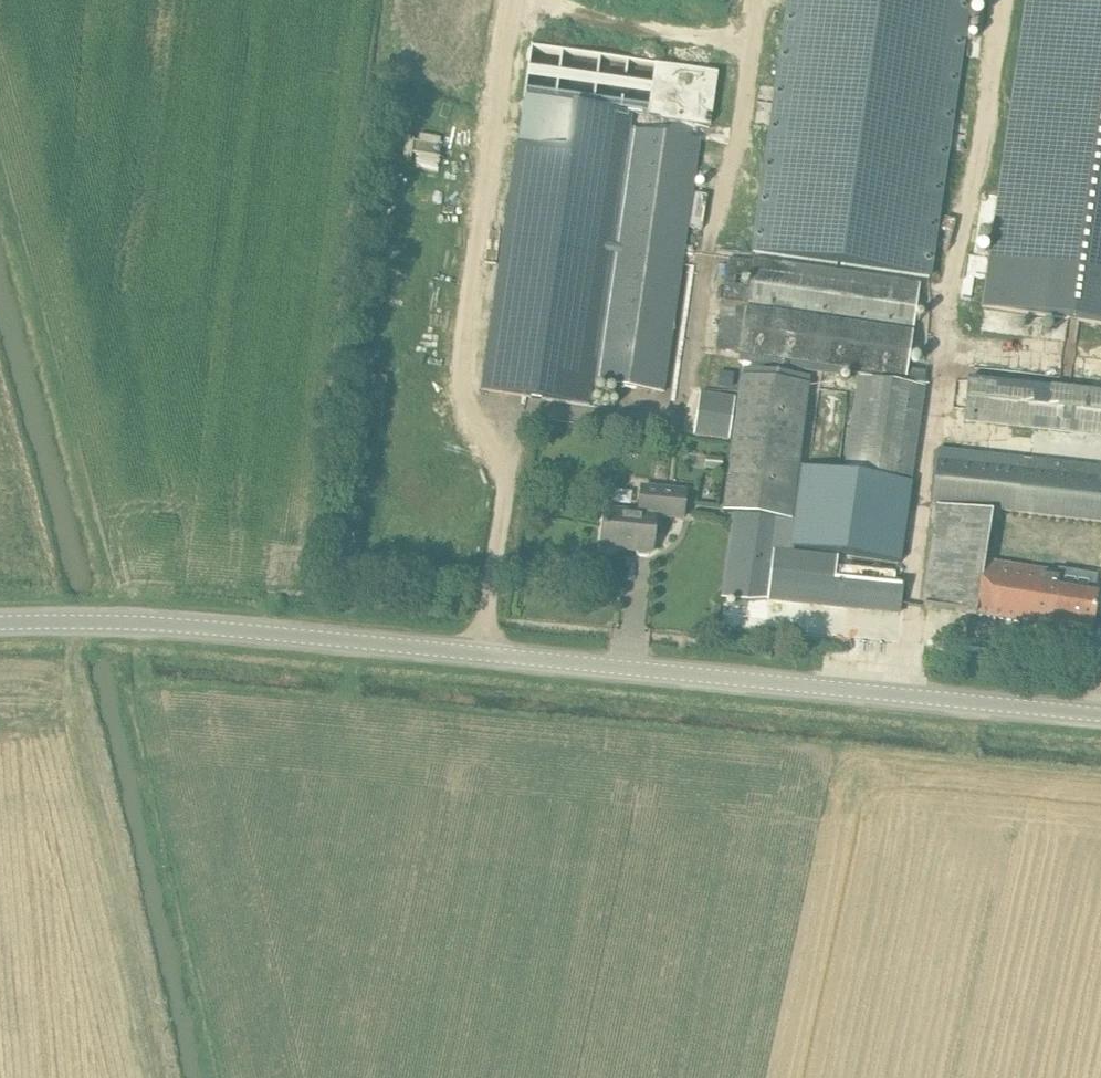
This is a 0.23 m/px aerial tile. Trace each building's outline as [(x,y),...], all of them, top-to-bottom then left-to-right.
[(750,252),(931,278),(971,0),(787,0),(750,252)] [(982,307),(1100,324),(1100,0),(1026,0),(982,307)] [(700,141),(628,131),(591,382),(663,393),(700,141)] [(906,370),(918,288),(752,264),(729,260),(717,350),(729,352),(740,354),(739,360),(856,377),(844,472),(910,482),(911,474),(921,404),(923,387),(925,373),(906,370)] [(721,371),(719,387),(731,388),(733,373),(721,371)] [(742,377),(727,489),(724,511),(735,513),(723,597),(747,601),(767,599),(899,612),(901,590),(902,585),(847,579),(836,578),(838,556),(787,551),(804,383),(742,377)] [(966,380),(962,421),(1100,437),(1100,395),(966,380)] [(939,448),(933,503),(1100,521),(1100,465),(939,448)] [(704,468),(721,470),(722,459),(705,457),(704,468)] [(803,466),(791,547),(901,563),(912,482),(910,482),(844,472),(803,466)] [(684,496),(642,492),(640,515),(605,511),(601,542),(628,545),(627,549),(652,552),(655,516),(682,518),(684,496)] [(927,584),(923,606),(976,614),(985,561),(989,534),(992,515),(939,506),(927,584)] [(985,561),(976,614),(1053,626),(1052,632),(1093,638),(1096,616),(1100,593),(1057,586),(1059,573),(1030,568),(985,561)]
